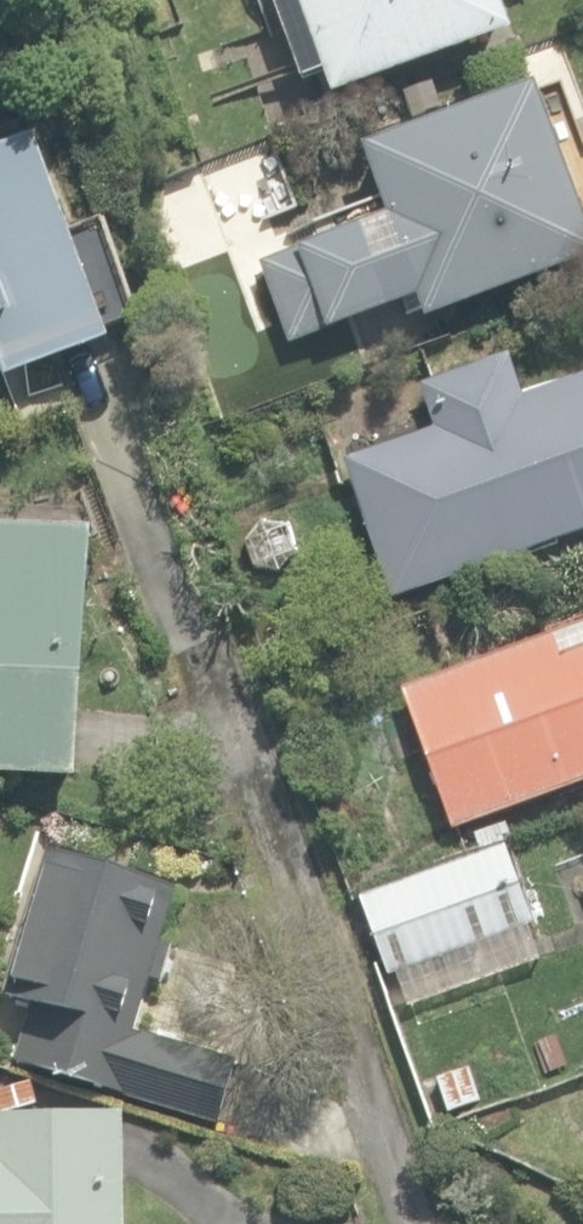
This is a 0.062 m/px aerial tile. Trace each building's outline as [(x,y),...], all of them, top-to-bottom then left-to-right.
[(331,94),(508,29),(498,0),(297,0),(331,94)] [(459,69),(403,89),(414,118),(470,98),(459,69)] [(287,345),(327,331),(415,299),(422,318),(582,260),(582,221),(534,84),(359,146),(385,217),(298,249),(258,263),(287,345)] [(5,378),(106,343),(102,331),(134,320),(99,219),(66,230),(33,134),(0,146),(0,380),(5,378)] [(166,210),(186,269),(231,254),(210,194),(166,210)] [(391,598),(582,531),(582,377),(520,399),(505,355),(419,386),(433,427),(342,460),(391,598)] [(250,567),(276,572),(294,552),(286,526),(260,520),(243,541),(250,567)] [(75,780),(88,530),(0,525),(0,776),(75,780)] [(452,830),(582,782),(582,622),(401,689),(452,830)] [(502,820),(471,830),(476,842),(506,832),(502,820)] [(359,892),(399,1009),(544,959),(504,842),(359,892)] [(12,1062),(214,1123),(232,1061),(133,1032),(176,887),(45,848),(1,996),(30,1004),(12,1062)] [(435,1078),(448,1115),(482,1103),(469,1067),(435,1078)] [(121,1111),(0,1113),(0,1223),(123,1223),(121,1111)]
